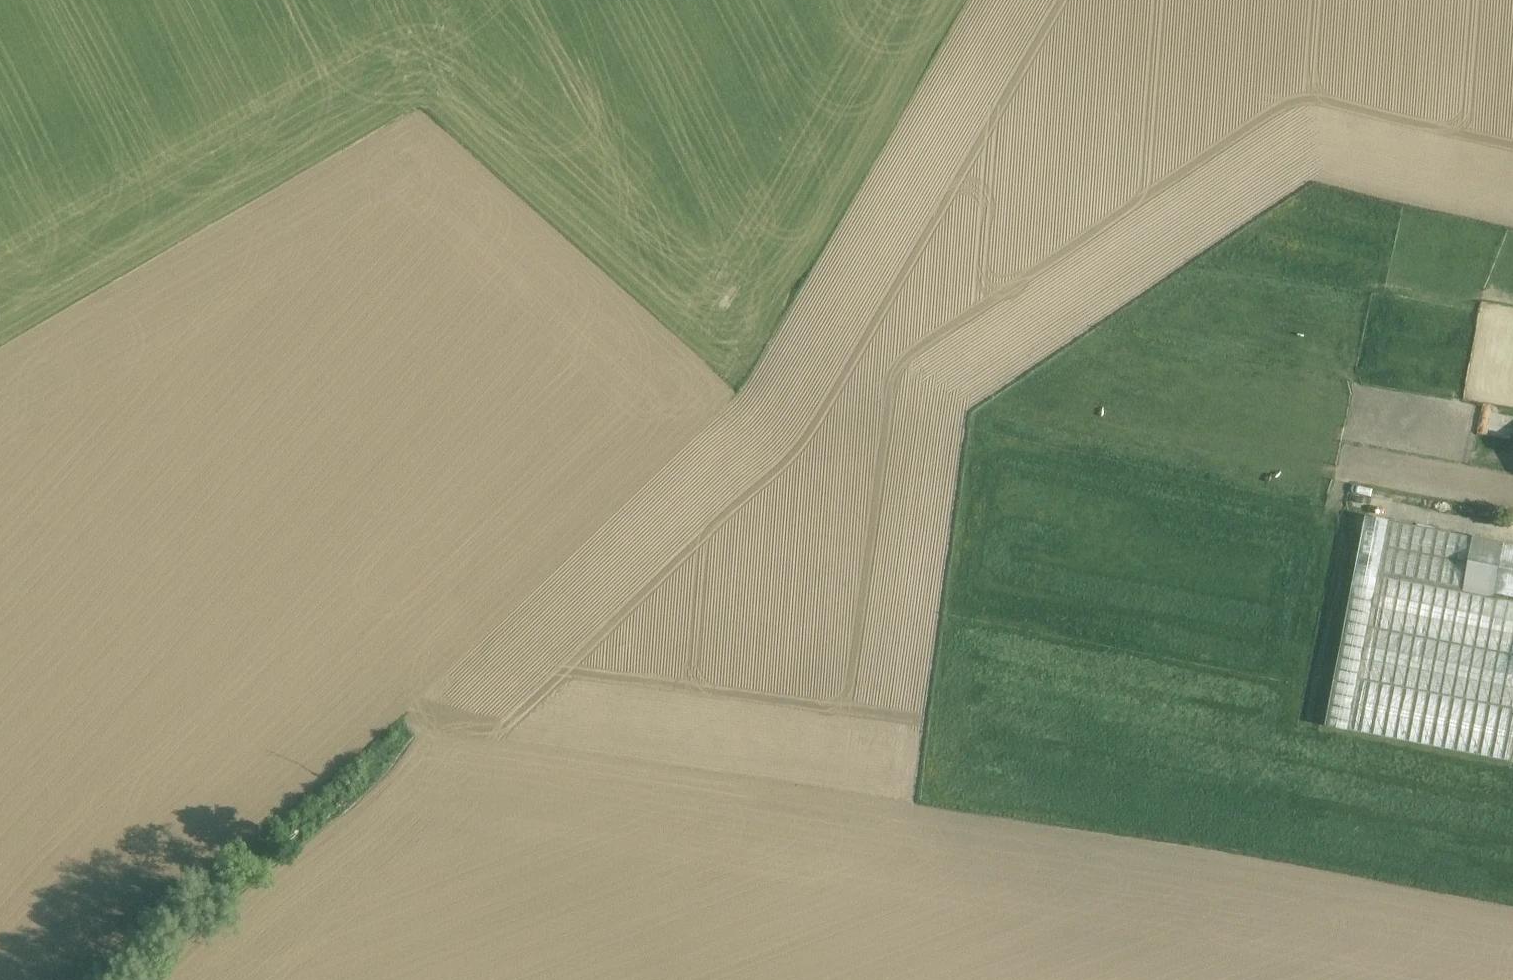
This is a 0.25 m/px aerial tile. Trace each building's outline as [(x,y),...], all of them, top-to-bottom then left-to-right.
[(1474,537),(1390,521),(1380,573),(1464,589),(1474,537)] [(1505,543),(1495,594),(1512,598),(1512,545),(1505,543)] [(1379,576),(1369,628),(1512,655),(1512,602),(1379,576)] [(1369,628),(1359,680),(1512,709),(1512,655),(1369,628)] [(1359,680),(1349,731),(1510,762),(1512,746),(1512,709),(1359,680)]
